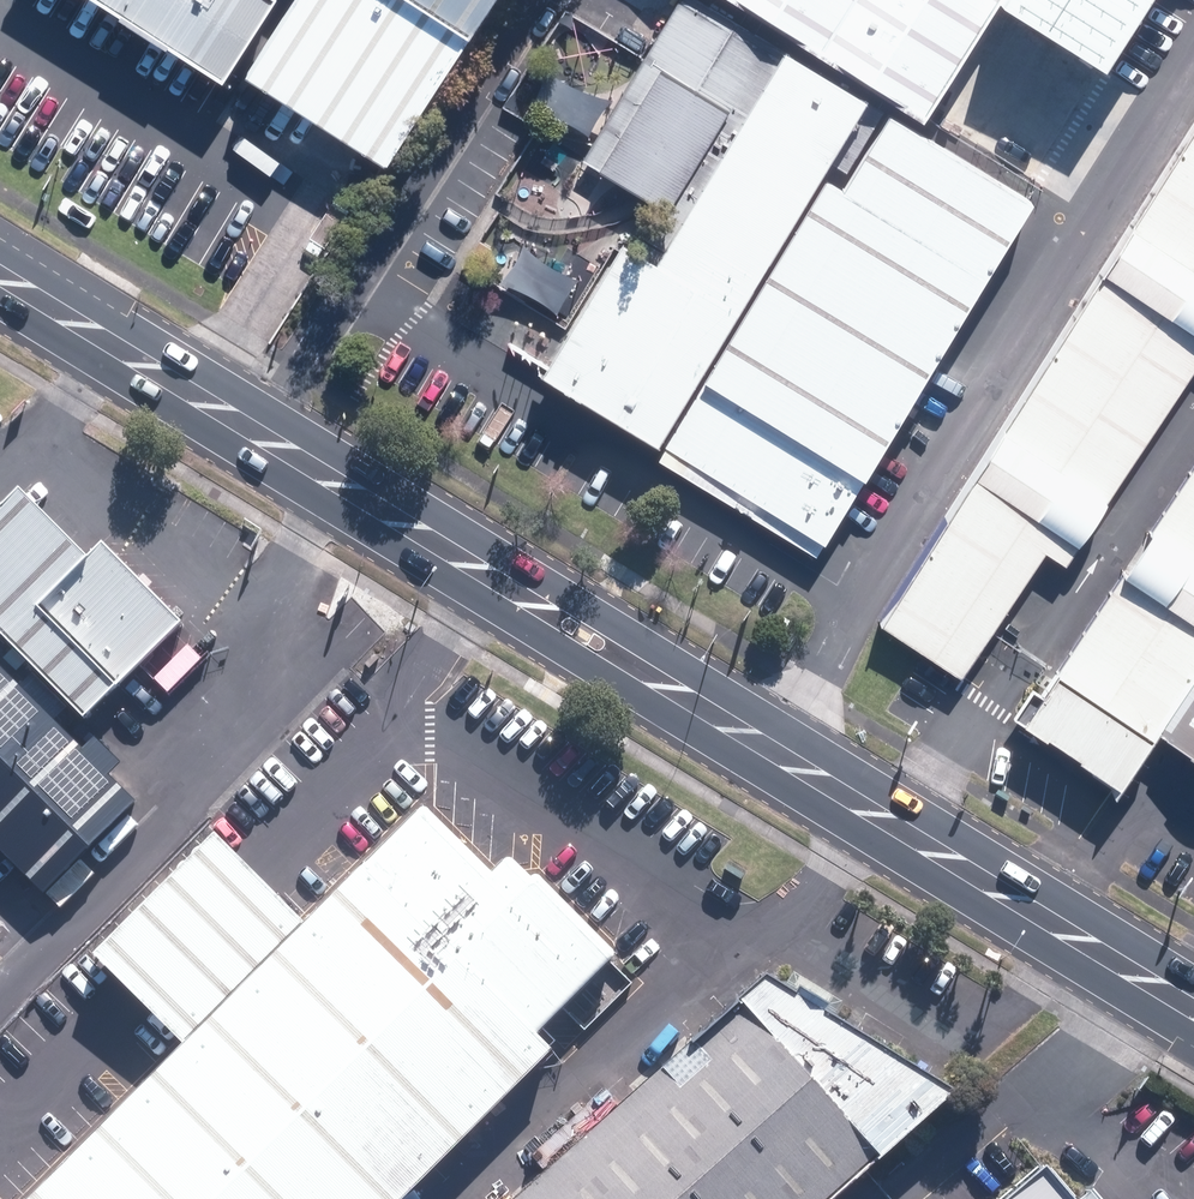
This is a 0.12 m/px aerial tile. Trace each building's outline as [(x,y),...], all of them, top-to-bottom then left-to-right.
[(231,77),(280,0),(110,0),(231,77)] [(254,70),(395,159),(496,0),(298,0),(254,70)] [(720,0),(682,0),(646,59),(586,157),(685,216),(662,254),(709,282),(666,352),(706,376),(875,98),(720,0)] [(875,98),(921,126),(1000,0),(720,0),(875,98)] [(539,94),(532,108),(550,111),(580,125),(591,137),(596,121),(605,107),(620,96),(597,94),(572,81),(547,63),(546,74),(539,94)] [(875,98),(706,376),(763,411),(814,442),(868,474),(1041,196),(921,126),(875,98)] [(539,156),(526,169),(543,175),(556,181),(575,191),(593,209),(604,192),(622,181),(607,174),(581,162),(564,148),(549,129),(546,140),(539,156)] [(877,623),(965,679),(1050,546),(1072,559),(1193,370),(1193,130),(877,623)] [(547,236),(525,239),(544,246),(568,259),(577,265),(585,272),(593,264),(606,255),(617,250),(619,246),(616,242),(606,231),(597,213),(589,220),(570,230),(547,236)] [(543,375),(662,448),(706,376),(666,352),(709,282),(662,254),(630,234),(543,375)] [(511,268),(500,278),(522,286),(548,302),(559,315),(569,289),(582,274),(560,267),(540,255),(525,239),(522,251),(511,268)] [(706,376),(662,448),(719,482),(763,411),(706,376)] [(763,411),(719,482),(769,513),(814,442),(763,411)] [(814,442),(769,513),(822,546),(868,474),(814,442)] [(1030,734),(1121,793),(1193,681),(1193,482),(1030,734)] [(0,524),(0,636),(86,724),(177,636),(34,490),(0,524)] [(0,636),(0,869),(43,913),(160,800),(86,724),(0,636)] [(1161,745),(1193,766),(1193,694),(1161,745)] [(432,813),(317,925),(188,1049),(34,1198),(402,1198),(611,997),(432,813)] [(103,961),(188,1049),(317,925),(231,837),(103,961)] [(770,978),(522,1198),(842,1198),(960,1093),(770,978)] [(1025,1170),(990,1198),(1049,1198),(1025,1170)]
